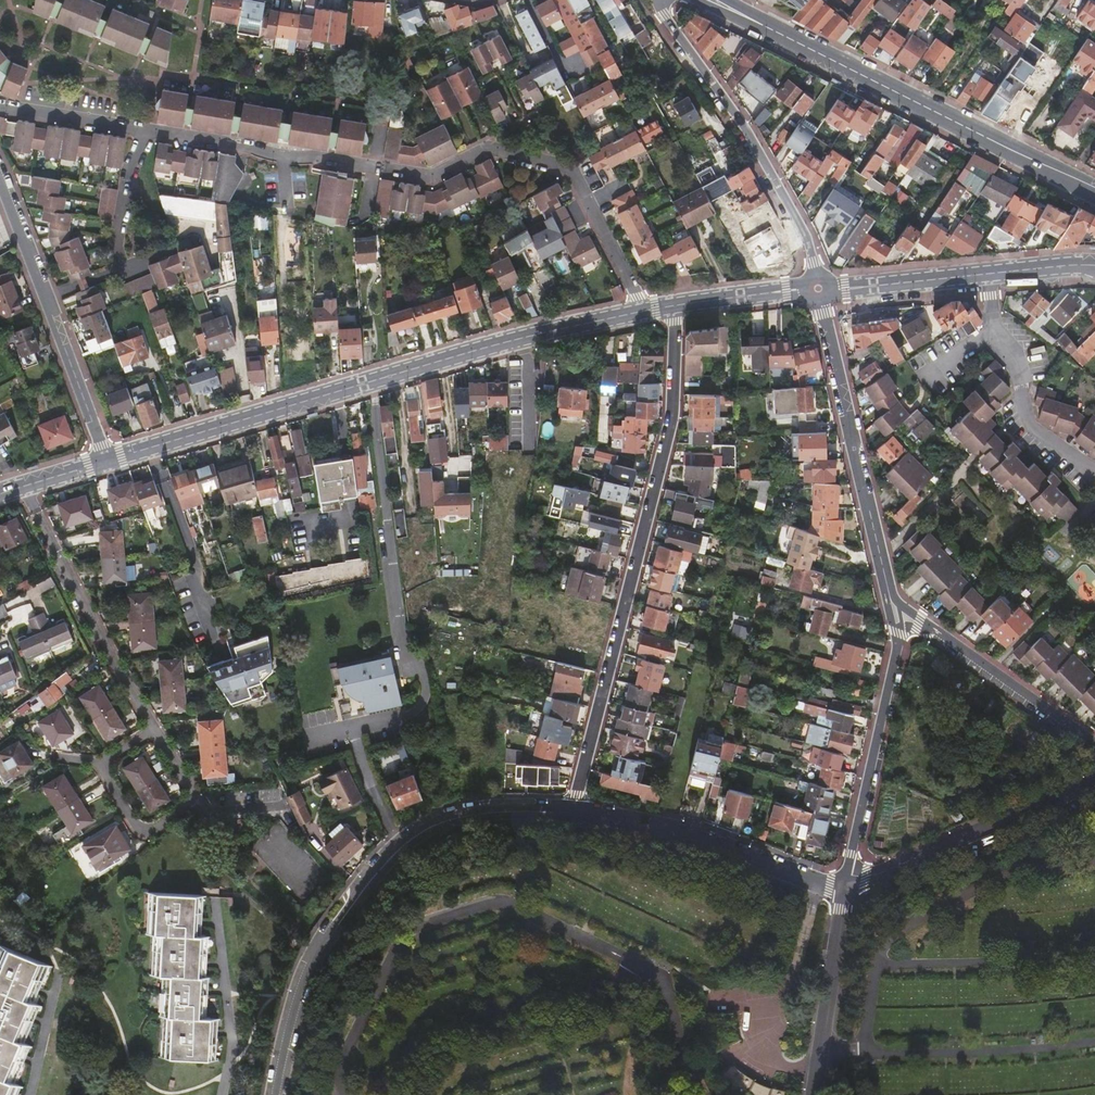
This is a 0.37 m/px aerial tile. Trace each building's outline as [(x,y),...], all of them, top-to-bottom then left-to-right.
[(49,14),(55,0),(35,0),(34,11),(48,17),(49,14)] [(57,17),(63,3),(57,0),(55,0),(49,14),(57,17)] [(94,31),(100,18),(104,6),(91,0),(89,0),(88,3),(81,0),(64,0),(63,3),(57,17),(56,20),(70,26),(72,22),(79,25),(94,31)] [(183,8),(187,0),(157,0),(156,3),(175,11),(181,13),(183,8)] [(211,9),(209,21),(209,25),(237,29),(237,28),(237,25),(241,2),(241,0),(212,0),(211,9)] [(279,13),(275,40),(275,42),(283,43),(283,42),(289,43),(289,47),(288,49),(289,49),(295,50),(296,42),(300,15),(302,0),(291,0),(293,12),(286,11),(286,14),(279,13)] [(340,23),(343,0),(322,0),(320,20),(340,23)] [(385,3),(368,1),(363,1),(354,0),(353,23),(370,25),(369,36),(381,37),(385,3)] [(553,0),(548,0),(535,7),(545,26),(562,18),(559,12),(553,0)] [(559,12),(562,18),(572,38),(579,51),(580,53),(592,47),(590,43),(582,28),(570,5),(568,0),(553,0),(559,12)] [(570,5),(582,28),(590,43),(592,47),(593,48),(600,44),(604,42),(586,8),(589,7),(586,0),(568,0),(570,5)] [(619,10),(613,0),(596,0),(619,40),(632,32),(619,10)] [(843,43),(872,5),(876,0),(860,0),(849,15),(850,17),(847,21),(836,13),(835,12),(837,9),(835,7),(833,10),(826,4),(828,2),(826,0),(822,0),(822,1),(821,0),(806,0),(800,8),(791,17),(799,21),(807,25),(817,30),(820,32),(823,33),(836,40),(843,43)] [(828,2),(826,4),(833,10),(835,7),(837,9),(835,12),(836,13),(847,21),(850,17),(849,15),(830,0),(826,0),(828,2)] [(872,5),(891,20),(904,3),(900,0),(876,0),(872,5)] [(914,30),(917,26),(930,6),(921,0),(910,0),(906,5),(899,14),(898,17),(885,34),(879,42),(877,45),(886,51),(886,52),(892,57),(908,34),(912,28),(914,30)] [(951,6),(943,0),(935,0),(931,4),(946,14),(951,6)] [(1004,10),(1011,15),(1014,9),(1016,11),(1023,0),(1011,0),(1010,2),(1004,10)] [(1053,5),(1065,14),(1068,9),(1063,6),(1068,0),(1057,0),(1053,5)] [(263,6),(241,2),(237,25),(237,28),(259,31),(261,18),(263,6)] [(629,4),(619,10),(632,32),(641,49),(647,46),(643,39),(648,36),(647,34),(629,4)] [(403,27),(398,29),(398,31),(405,48),(415,45),(411,35),(412,34),(419,31),(417,25),(423,22),(422,20),(424,19),(418,5),(397,14),(403,27)] [(444,10),(448,20),(452,31),(465,26),(457,5),(444,10)] [(467,8),(457,5),(465,26),(497,15),(492,6),(469,14),(467,8)] [(1053,5),(1052,8),(1063,16),(1065,14),(1053,5)] [(681,20),(689,11),(685,9),(681,7),(676,13),(679,17),(681,20)] [(107,21),(101,35),(100,38),(115,44),(116,41),(123,43),(122,47),(136,53),(137,50),(144,35),(148,24),(134,18),(132,21),(125,18),(127,15),(112,9),(107,21)] [(516,15),(534,51),(537,52),(546,47),(526,10),(516,15)] [(268,19),(261,18),(259,31),(258,37),(275,40),(279,13),(269,11),(268,19)] [(1033,26),(1035,22),(1021,12),(1015,14),(1033,26)] [(710,25),(712,22),(694,13),(684,25),(696,41),(710,25)] [(922,56),(942,70),(954,51),(939,41),(947,30),(949,31),(958,17),(952,13),(922,56)] [(1030,40),(1040,25),(1035,22),(1033,26),(1015,14),(1005,29),(1024,42),(1022,45),(1025,47),(1030,40)] [(314,17),(300,15),(296,42),(310,44),(314,17)] [(94,31),(94,32),(101,35),(107,21),(100,18),(94,31)] [(442,20),(429,25),(430,26),(435,38),(448,33),(450,32),(452,31),(448,20),(443,22),(442,20)] [(1086,30),(1090,32),(1092,28),(1092,27),(1093,25),(1091,23),(1090,26),(1085,22),(1082,27),(1086,30)] [(92,35),(94,32),(94,31),(79,25),(77,29),(92,35)] [(708,58),(719,45),(725,38),(710,25),(696,41),(708,58)] [(862,47),(871,53),(877,45),(879,42),(874,39),(881,30),(875,26),(858,48),(860,49),(862,47)] [(151,39),(145,53),(144,56),(159,62),(160,59),(167,61),(171,33),(156,27),(151,39)] [(343,48),(345,30),(337,29),(334,48),(343,48)] [(1008,59),(1014,63),(1025,47),(1022,45),(1003,31),(996,42),(1012,53),(1008,59)] [(662,45),(656,32),(651,35),(652,37),(649,39),(651,43),(654,49),(662,45)] [(734,58),(746,44),(749,41),(731,32),(725,38),(719,45),(734,57),(734,58)] [(910,35),(895,58),(908,66),(915,56),(917,58),(926,44),(911,34),(910,35)] [(144,35),(137,50),(145,53),(151,39),(144,35)] [(492,68),(490,64),(488,61),(493,58),(498,56),(499,59),(502,64),(511,59),(498,35),(484,42),(471,49),(483,73),(492,68)] [(566,58),(579,51),(572,38),(559,45),(566,58)] [(1072,59),(1081,65),(1078,69),(1088,76),(1094,65),(1094,44),(1085,38),(1083,42),(1072,59)] [(1004,78),(1011,83),(1017,75),(1037,45),(1030,40),(1025,47),(1014,63),(1004,78)] [(727,84),(731,90),(738,82),(750,68),(765,50),(749,41),(746,44),(734,58),(742,65),(732,76),(733,77),(727,84)] [(599,61),(609,80),(612,84),(619,98),(620,101),(625,98),(617,82),(623,79),(620,73),(620,74),(614,64),(612,60),(605,46),(602,48),(595,52),(597,56),(599,61)] [(587,67),(599,61),(597,56),(595,52),(593,48),(592,47),(580,53),(587,67)] [(643,52),(648,60),(653,57),(649,49),(643,52)] [(409,60),(406,51),(394,56),(399,69),(396,71),(398,75),(412,67),(409,60)] [(998,62),(988,54),(984,58),(995,66),(998,62)] [(11,62),(5,57),(0,64),(0,78),(11,62)] [(529,71),(530,74),(537,87),(549,81),(562,106),(573,100),(552,59),(529,71)] [(1,88),(0,90),(0,92),(14,97),(26,68),(11,62),(0,78),(0,88),(1,88)] [(1091,95),(1090,92),(1094,85),(1094,65),(1088,76),(1080,88),(1091,95)] [(447,80),(461,108),(462,108),(461,106),(482,95),(475,82),(468,67),(446,78),(447,80)] [(743,89),(762,105),(775,88),(756,72),(756,73),(750,68),(738,82),(744,87),(743,89)] [(975,72),(984,78),(986,75),(977,69),(975,72)] [(956,100),(964,104),(972,93),(984,102),(995,86),(984,78),(975,72),(956,100)] [(537,87),(530,74),(515,81),(524,98),(529,95),(533,103),(543,98),(537,87)] [(658,78),(663,86),(669,82),(664,74),(658,78)] [(775,94),(791,107),(803,92),(788,79),(775,94)] [(461,108),(447,80),(426,91),(440,119),(461,108)] [(609,80),(573,99),(583,117),(619,98),(612,84),(609,80)] [(980,112),(1000,122),(1015,98),(1014,98),(1015,96),(1015,90),(1010,86),(1002,80),(980,112)] [(1094,118),(1094,97),(1091,95),(1080,88),(1057,125),(1069,133),(1084,111),(1094,118)] [(483,98),(496,122),(505,117),(501,110),(507,107),(498,90),(483,98)] [(169,119),(168,123),(184,126),(185,123),(187,107),(189,95),(163,91),(161,101),(160,100),(158,104),(158,109),(160,109),(159,118),(169,119)] [(803,92),(791,107),(801,114),(813,99),(803,92)] [(673,104),(683,98),(680,94),(671,99),(673,104)] [(195,108),(193,124),(192,127),(208,130),(209,126),(216,127),(215,131),(231,133),(232,131),(234,115),(236,102),(197,96),(195,108)] [(673,104),(686,125),(699,116),(687,96),(683,98),(673,104)] [(854,113),(846,125),(863,135),(880,108),(880,107),(864,99),(856,114),(854,113)] [(244,104),(242,116),(239,132),(239,135),(255,137),(256,133),(263,134),(279,137),(281,123),(283,110),(244,104)] [(187,107),(185,123),(193,124),(195,108),(187,107)] [(754,121),(760,126),(767,117),(770,114),(764,108),(761,112),(754,121)] [(294,112),(292,124),(290,138),(290,139),(306,141),(313,142),(312,147),(328,149),(328,147),(331,131),(333,118),(294,112)] [(999,122),(1000,122),(980,112),(980,113),(999,122)] [(242,116),(234,115),(232,131),(239,132),(242,116)] [(4,135),(15,137),(13,150),(29,152),(29,147),(37,148),(45,150),(44,155),(59,158),(74,160),(75,155),(83,156),(90,157),(90,163),(105,165),(120,168),(123,146),(125,138),(119,137),(110,136),(100,134),(95,133),(94,139),(86,137),(78,136),(79,131),(73,130),(64,128),(54,126),(49,126),(48,131),(40,130),(32,128),(33,123),(28,122),(18,120),(17,123),(6,121),(3,118),(0,117),(0,134),(4,135)] [(352,149),(362,151),(363,143),(366,143),(367,139),(367,134),(365,134),(367,124),(341,120),(339,132),(336,148),(336,151),(352,154),(352,149)] [(776,138),(782,143),(796,124),(790,120),(783,129),(776,138)] [(800,152),(806,145),(817,128),(810,122),(806,126),(799,121),(784,143),(790,148),(792,146),(800,152)] [(292,124),(281,123),(279,137),(290,138),(292,124)] [(888,162),(896,167),(899,162),(905,153),(922,129),(911,123),(905,133),(903,137),(903,138),(888,162)] [(873,153),(860,173),(869,179),(871,176),(882,159),(884,160),(885,158),(884,156),(889,155),(900,138),(898,137),(901,131),(902,129),(893,124),(884,139),(883,139),(873,153)] [(456,152),(443,125),(415,139),(418,145),(425,158),(429,166),(434,163),(443,159),(451,155),(456,152)] [(398,161),(400,147),(403,130),(389,127),(384,158),(398,161)] [(904,170),(907,172),(920,153),(933,134),(922,129),(905,153),(899,162),(906,167),(904,170)] [(339,132),(331,131),(328,147),(336,148),(339,132)] [(601,152),(589,158),(596,172),(609,165),(610,167),(620,162),(625,159),(630,157),(636,154),(645,149),(636,131),(600,150),(601,152)] [(905,133),(901,131),(898,137),(900,138),(889,155),(884,156),(885,158),(884,160),(888,162),(903,138),(903,137),(905,133)] [(721,134),(714,138),(720,150),(727,146),(721,134)] [(170,171),(178,172),(181,153),(173,151),(172,154),(167,153),(168,151),(169,146),(158,144),(153,170),(169,173),(170,171)] [(425,158),(418,145),(412,149),(400,147),(398,161),(414,163),(425,158)] [(715,154),(728,178),(734,174),(725,160),(735,154),(730,145),(715,154)] [(798,155),(784,176),(801,188),(810,174),(795,163),(801,157),(809,147),(806,145),(800,152),(798,155)] [(798,155),(800,152),(792,146),(790,148),(798,155)] [(212,202),(226,203),(228,204),(230,186),(234,187),(237,184),(239,176),(236,173),(233,172),(234,162),(235,156),(228,155),(220,154),(219,159),(219,161),(212,160),(213,158),(214,153),(204,151),(195,150),(194,155),(194,158),(188,157),(189,154),(181,153),(178,172),(186,173),(185,176),(200,178),(216,181),(212,202)] [(849,162),(830,150),(825,156),(825,157),(817,168),(825,174),(829,167),(833,160),(839,164),(835,171),(836,172),(832,178),(828,183),(829,183),(834,186),(835,184),(846,168),(846,167),(849,162)] [(902,179),(926,196),(948,163),(937,155),(933,161),(920,153),(907,172),(902,179)] [(973,154),(938,206),(944,211),(948,213),(968,185),(970,186),(980,194),(981,192),(992,176),(998,167),(973,154)] [(393,191),(390,209),(405,212),(421,215),(421,213),(436,216),(450,208),(451,210),(464,203),(478,196),(479,199),(503,187),(489,160),(474,167),(478,175),(470,179),(465,181),(464,179),(461,174),(452,178),(444,183),(447,187),(448,190),(442,193),(441,190),(433,194),(424,193),(424,196),(418,195),(419,192),(419,186),(410,185),(401,183),(400,189),(399,192),(393,191)] [(230,186),(228,204),(244,174),(234,162),(233,172),(236,173),(239,176),(237,184),(234,187),(230,186)] [(745,213),(767,200),(762,191),(759,193),(754,184),(757,183),(753,177),(747,166),(734,174),(728,178),(726,179),(732,190),(740,186),(747,200),(740,204),(745,213)] [(817,168),(801,192),(808,197),(821,178),(821,179),(825,174),(817,168)] [(323,175),(345,178),(346,174),(316,170),(316,173),(323,175)] [(332,216),(331,225),(332,225),(345,227),(347,218),(349,203),(353,179),(345,178),(323,175),(321,190),(325,191),(324,198),(320,197),(317,213),(321,214),(332,216)] [(887,180),(897,187),(901,181),(891,175),(887,180)] [(62,272),(67,270),(70,269),(72,274),(69,275),(72,283),(90,276),(87,268),(89,267),(84,253),(78,239),(70,242),(67,235),(71,214),(63,212),(65,197),(57,196),(59,180),(56,180),(33,176),(31,186),(39,188),(38,193),(37,202),(45,204),(44,209),(42,220),(50,221),(49,227),(50,227),(48,237),(48,238),(53,248),(60,245),(62,251),(55,253),(59,263),(62,272)] [(874,189),(879,182),(871,176),(869,179),(866,183),(874,189)] [(981,192),(1005,206),(1013,194),(1016,188),(992,176),(981,192)] [(388,220),(390,209),(393,191),(393,188),(394,182),(380,180),(374,217),(388,220)] [(884,185),(879,182),(874,189),(879,192),(884,185)] [(546,219),(550,217),(547,213),(559,207),(553,195),(560,192),(556,183),(533,195),(546,219)] [(861,202),(835,184),(834,186),(832,189),(858,207),(861,202)] [(703,189),(710,203),(712,202),(703,185),(701,186),(703,189)] [(97,218),(111,221),(116,190),(102,187),(99,203),(97,218)] [(617,211),(622,220),(624,226),(627,231),(629,236),(643,264),(652,259),(658,256),(660,255),(666,268),(680,261),(682,265),(684,264),(690,261),(700,256),(690,236),(673,245),(673,247),(659,254),(634,203),(638,201),(632,188),(611,199),(618,211),(617,211)] [(901,188),(895,197),(905,204),(911,195),(901,188)] [(673,204),(685,227),(715,211),(710,203),(703,189),(673,204)] [(858,207),(832,189),(819,208),(827,213),(826,214),(836,221),(837,220),(845,225),(858,207)] [(1009,214),(1000,228),(1020,240),(1024,242),(1026,239),(1019,235),(1025,225),(1032,229),(1034,225),(1042,212),(1042,211),(1034,206),(1033,207),(1013,194),(1005,206),(1003,209),(1009,214)] [(224,282),(235,277),(226,203),(212,202),(197,200),(174,197),(162,195),(159,196),(164,210),(165,216),(216,222),(220,267),(224,282)] [(1054,222),(1065,227),(1072,216),(1047,204),(1042,211),(1042,212),(1034,225),(1044,230),(1049,223),(1052,225),(1054,222)] [(552,216),(562,235),(571,231),(573,230),(560,206),(559,207),(547,213),(550,217),(552,216)] [(935,210),(941,215),(944,211),(938,206),(935,210)] [(1053,247),(1053,248),(1076,245),(1079,240),(1086,229),(1092,232),(1090,241),(1084,241),(1084,245),(1094,246),(1094,216),(1078,207),(1072,216),(1065,227),(1053,247)] [(932,215),(921,231),(924,233),(918,240),(921,242),(936,252),(948,234),(945,233),(947,230),(936,222),(941,215),(935,210),(932,215)] [(865,214),(874,220),(876,217),(867,211),(865,214)] [(321,214),(319,223),(331,225),(332,216),(321,214)] [(836,221),(826,214),(824,221),(832,227),(836,221)] [(839,252),(848,258),(874,220),(865,214),(839,252)] [(953,233),(945,244),(961,253),(962,253),(974,247),(981,236),(965,226),(970,218),(965,215),(953,233)] [(540,258),(565,246),(560,236),(550,217),(546,219),(545,220),(549,228),(530,237),(540,258)] [(893,244),(906,253),(916,239),(920,232),(907,224),(893,244)] [(1020,240),(1000,228),(993,238),(1003,245),(1017,245),(1020,240)] [(545,301),(559,295),(540,258),(530,237),(527,230),(526,230),(504,242),(509,253),(522,246),(523,248),(535,272),(533,273),(537,281),(537,284),(545,301)] [(565,246),(576,269),(599,258),(588,237),(587,235),(577,241),(572,239),(574,236),(571,231),(562,235),(560,236),(565,246)] [(872,258),(880,263),(889,249),(882,244),(866,234),(855,250),(863,257),(866,253),(872,258)] [(354,241),(356,262),(376,260),(374,240),(354,241)] [(511,256),(523,248),(522,246),(509,253),(511,256)] [(178,255),(178,256),(181,263),(184,272),(191,293),(213,285),(209,271),(201,247),(178,255)] [(152,276),(145,279),(149,290),(156,287),(158,292),(179,284),(175,275),(184,272),(181,263),(178,256),(149,268),(152,276)] [(520,280),(508,256),(491,264),(492,268),(498,281),(502,289),(520,280)] [(225,284),(224,282),(220,267),(209,271),(213,285),(214,288),(225,284)] [(498,281),(492,268),(486,271),(492,284),(498,281)] [(22,309),(9,273),(0,276),(0,311),(2,317),(22,309)] [(462,311),(482,304),(473,277),(453,284),(455,290),(462,311)] [(122,288),(126,300),(141,294),(141,293),(149,290),(145,279),(122,288)] [(491,294),(502,289),(498,281),(492,284),(487,286),(491,294)] [(77,309),(80,318),(102,310),(105,308),(100,294),(98,295),(95,288),(77,295),(79,302),(82,301),(84,306),(81,307),(77,309)] [(622,295),(619,289),(610,291),(612,301),(617,300),(622,295)] [(141,293),(141,294),(161,348),(160,345),(164,344),(165,347),(176,343),(168,320),(164,308),(156,311),(149,290),(141,293)] [(524,308),(531,305),(526,293),(518,296),(524,308)] [(1036,293),(1024,307),(1031,314),(1025,320),(1029,323),(1041,311),(1048,304),(1036,293)] [(203,333),(209,351),(235,343),(226,315),(205,322),(202,315),(209,313),(202,294),(192,297),(196,311),(198,317),(200,324),(203,333)] [(505,315),(512,311),(505,296),(504,297),(503,294),(494,298),(495,301),(492,302),(489,303),(496,321),(506,317),(505,315)] [(457,310),(453,295),(432,302),(436,317),(457,310)] [(1078,307),(1073,303),(1070,300),(1065,295),(1047,312),(1060,324),(1078,307)] [(1006,298),(1003,310),(1019,315),(1023,303),(1006,298)] [(330,331),(339,331),(339,329),(337,299),(324,299),(325,308),(313,308),(314,332),(323,332),(323,333),(330,333),(330,331)] [(436,317),(432,302),(411,308),(416,324),(436,317)] [(952,330),(959,325),(967,320),(969,318),(975,315),(971,308),(965,312),(957,302),(945,304),(943,305),(933,312),(933,313),(936,318),(935,319),(939,326),(943,324),(940,319),(943,317),(952,330)] [(408,310),(410,326),(416,324),(411,308),(408,310)] [(106,316),(110,325),(129,318),(125,309),(106,316)] [(258,310),(261,343),(278,341),(276,312),(264,313),(264,309),(258,310)] [(387,316),(392,331),(395,330),(410,326),(408,310),(387,316)] [(893,310),(865,314),(866,322),(893,318),(893,310)] [(1094,328),(1094,310),(1089,316),(1094,321),(1086,329),(1090,333),(1094,328)] [(101,340),(111,336),(102,311),(78,321),(81,329),(95,324),(101,340)] [(1034,327),(1036,324),(1045,315),(1041,311),(1029,323),(1034,327)] [(940,328),(939,326),(935,319),(936,318),(933,313),(933,312),(926,317),(927,319),(934,332),(939,329),(940,328)] [(969,318),(979,325),(980,322),(975,315),(969,318)] [(973,328),(979,325),(969,318),(967,320),(959,325),(966,337),(975,331),(973,328)] [(928,335),(923,327),(918,319),(900,329),(912,349),(930,339),(928,335)] [(1029,323),(1027,326),(1034,331),(1036,329),(1034,327),(1029,323)] [(1045,339),(1049,342),(1052,339),(1036,324),(1034,327),(1036,329),(1039,331),(1046,337),(1045,339)] [(13,332),(22,355),(39,348),(30,326),(13,332)] [(690,330),(685,336),(684,376),(700,376),(701,353),(725,354),(725,326),(690,330)] [(863,331),(870,343),(877,339),(870,327),(863,331)] [(339,331),(340,357),(358,356),(362,356),(360,328),(339,329),(339,331)] [(1090,333),(1075,347),(1072,351),(1083,363),(1094,351),(1091,348),(1094,344),(1094,328),(1090,333)] [(1034,331),(1045,339),(1046,337),(1039,331),(1036,329),(1034,331)] [(395,330),(392,331),(387,333),(388,348),(399,345),(395,330)] [(1069,353),(1072,351),(1075,347),(1063,332),(1056,338),(1069,353)] [(203,357),(210,354),(209,351),(203,333),(196,335),(199,346),(203,357)] [(892,363),(901,357),(898,352),(890,339),(889,336),(887,333),(878,339),(892,363)] [(114,344),(122,365),(148,356),(141,336),(114,344)] [(768,342),(768,340),(768,336),(739,337),(741,353),(752,352),(753,373),(761,373),(761,375),(765,375),(766,373),(767,373),(769,389),(771,389),(770,368),(769,358),(768,342)] [(890,339),(898,352),(903,348),(895,336),(890,339)] [(791,341),(768,342),(769,358),(770,368),(794,366),(796,375),(797,375),(801,374),(807,372),(807,375),(815,374),(814,371),(821,369),(816,348),(792,354),(791,350),(791,341)] [(815,344),(791,350),(792,354),(816,348),(815,344)] [(244,348),(248,381),(255,380),(256,384),(259,384),(266,383),(264,364),(263,355),(258,356),(257,347),(244,348)] [(862,348),(848,356),(852,363),(866,355),(862,348)] [(640,360),(640,366),(639,374),(638,383),(639,383),(640,383),(651,384),(652,361),(663,361),(663,349),(641,349),(640,360)] [(220,385),(213,365),(210,354),(203,357),(189,361),(183,363),(184,368),(191,389),(193,394),(200,392),(201,395),(214,390),(213,388),(220,385)] [(180,357),(183,363),(189,361),(187,355),(180,357)] [(983,377),(977,383),(994,400),(1007,388),(996,377),(1002,371),(990,359),(978,372),(983,377)] [(859,371),(866,366),(862,361),(855,366),(859,371)] [(863,382),(865,386),(881,376),(879,371),(873,362),(866,366),(859,371),(857,373),(860,377),(863,382)] [(266,383),(266,384),(273,384),(271,367),(268,368),(267,364),(264,364),(266,383)] [(620,368),(617,368),(616,382),(632,383),(638,383),(639,374),(640,366),(620,364),(620,368)] [(616,382),(617,368),(602,367),(601,384),(600,395),(615,396),(615,385),(616,382)] [(897,387),(888,372),(886,373),(885,374),(881,376),(865,386),(860,390),(870,404),(869,405),(878,418),(898,399),(891,391),(897,387)] [(806,387),(801,374),(797,375),(801,387),(806,387)] [(801,387),(797,375),(796,375),(792,376),(797,387),(801,387)] [(425,384),(421,385),(422,392),(423,401),(425,417),(430,466),(440,465),(447,464),(443,428),(440,429),(438,415),(442,415),(440,405),(439,405),(439,400),(437,380),(425,384)] [(130,389),(135,404),(136,404),(144,426),(159,421),(146,383),(130,389)] [(640,383),(639,383),(639,384),(639,392),(639,395),(632,395),(623,394),(623,400),(637,401),(639,401),(656,401),(657,401),(656,401),(656,395),(656,387),(656,384),(657,384),(656,384),(651,384),(640,383)] [(1006,487),(1011,481),(1026,466),(1013,453),(1018,447),(1011,439),(1005,445),(997,437),(991,432),(988,428),(993,422),(987,416),(998,405),(994,400),(977,383),(960,401),(967,408),(947,428),(972,452),(978,446),(983,451),(976,458),(988,469),(1006,487)] [(175,387),(181,403),(189,400),(183,384),(175,387)] [(506,384),(486,385),(487,408),(506,408),(506,384)] [(487,408),(486,385),(470,385),(471,409),(475,409),(480,408),(487,408)] [(797,387),(772,389),(774,414),(797,412),(803,411),(813,410),(811,386),(806,387),(801,387),(797,387)] [(1055,423),(1060,402),(1050,400),(1052,390),(1035,386),(1031,403),(1038,405),(1035,418),(1055,423)] [(113,413),(133,406),(127,388),(107,395),(113,413)] [(585,390),(561,388),(559,414),(583,416),(585,390)] [(732,404),(732,396),(690,395),(690,406),(694,406),(694,417),(719,418),(719,403),(732,404)] [(877,429),(883,436),(896,425),(901,420),(910,413),(898,399),(878,418),(870,424),(875,430),(877,429)] [(639,401),(637,401),(636,417),(646,417),(656,418),(656,401),(639,401)] [(418,402),(406,404),(410,442),(424,440),(424,436),(420,436),(418,418),(419,417),(418,402)] [(1074,435),(1086,418),(1074,410),(1075,406),(1060,402),(1055,423),(1054,427),(1066,429),(1074,435)] [(382,429),(386,455),(397,454),(391,407),(379,409),(382,429)] [(901,440),(909,449),(912,446),(920,439),(933,426),(926,419),(924,417),(922,414),(916,408),(911,412),(910,413),(901,420),(896,425),(902,432),(912,423),(916,428),(908,434),(901,440)] [(16,436),(4,412),(0,415),(0,445),(16,436)] [(1094,436),(1094,415),(1091,412),(1086,418),(1074,435),(1073,436),(1081,442),(1080,443),(1087,448),(1091,441),(1094,436)] [(47,447),(72,438),(63,416),(39,425),(47,447)] [(634,417),(627,417),(627,429),(623,429),(623,433),(646,434),(646,430),(649,430),(649,424),(660,424),(661,418),(656,418),(646,417),(636,417),(634,417)] [(694,431),(712,431),(712,425),(728,425),(728,418),(719,418),(694,417),(694,431)] [(347,423),(349,436),(358,435),(357,421),(347,423)] [(804,421),(798,421),(798,433),(816,432),(816,421),(804,421)] [(304,455),(303,447),(299,430),(294,432),(293,428),(290,429),(296,457),(295,457),(299,478),(311,475),(307,455),(304,455)] [(712,440),(712,431),(694,431),(693,444),(712,445),(712,440)] [(897,444),(901,440),(900,439),(894,432),(887,438),(876,448),(889,462),(903,450),(897,444)] [(612,433),(612,437),(623,437),(622,451),(644,452),(646,434),(623,433),(612,433)] [(276,434),(266,437),(274,469),(284,467),(281,455),(280,455),(276,434)] [(359,509),(375,507),(372,481),(365,482),(364,468),(368,468),(367,460),(366,460),(365,454),(361,455),(358,435),(349,436),(352,458),(353,469),(355,483),(357,495),(359,509)] [(501,450),(507,449),(507,435),(488,435),(488,445),(488,450),(501,450)] [(277,436),(281,455),(284,467),(286,475),(291,496),(301,494),(288,439),(281,441),(280,437),(280,436),(277,436)] [(756,466),(755,452),(754,442),(737,443),(738,459),(736,459),(737,467),(756,466)] [(714,466),(735,467),(735,445),(721,445),(721,456),(695,455),(695,465),(712,466),(714,466)] [(575,447),(574,453),(581,454),(581,455),(589,457),(589,455),(581,453),(582,447),(575,447)] [(616,455),(591,450),(589,455),(589,457),(614,464),(616,455)] [(906,452),(885,471),(892,478),(890,480),(897,486),(918,465),(906,452)] [(573,453),(570,470),(577,471),(581,455),(573,453)] [(365,482),(372,481),(368,454),(365,454),(366,460),(367,460),(368,468),(364,468),(365,482)] [(685,465),(695,465),(695,455),(686,455),(685,465)] [(338,498),(357,495),(355,483),(353,469),(352,458),(313,464),(321,508),(321,513),(340,510),(338,498)] [(214,469),(219,484),(225,503),(257,494),(254,481),(248,459),(214,469)] [(834,460),(803,460),(800,463),(800,469),(803,472),(803,479),(811,479),(832,479),(832,475),(833,476),(834,475),(834,460)] [(1026,466),(1011,481),(1029,499),(1046,517),(1053,510),(1063,520),(1077,507),(1053,483),(1059,477),(1051,469),(1046,475),(1032,461),(1026,466)] [(634,477),(634,474),(635,470),(615,464),(611,480),(628,485),(631,486),(633,480),(634,477)] [(192,472),(199,491),(219,484),(214,469),(213,465),(192,472)] [(687,494),(714,501),(715,500),(708,498),(713,477),(714,477),(714,466),(712,466),(695,465),(685,465),(685,476),(686,476),(684,481),(689,482),(689,485),(687,494)] [(914,493),(926,481),(931,477),(918,465),(897,486),(902,491),(904,489),(911,496),(914,493)] [(170,475),(171,477),(192,470),(191,468),(170,474),(170,475)] [(440,468),(431,468),(432,482),(434,504),(434,506),(444,506),(442,477),(441,477),(440,468)] [(741,480),(752,480),(752,468),(741,470),(741,480)] [(192,470),(171,477),(178,498),(181,508),(202,501),(199,491),(192,472),(192,470)] [(273,477),(254,481),(257,494),(258,499),(277,494),(273,477)] [(627,502),(629,494),(626,494),(628,485),(611,480),(599,477),(595,494),(607,497),(622,501),(627,502)] [(153,479),(134,485),(142,508),(146,518),(154,514),(150,505),(161,502),(153,479)] [(769,481),(761,481),(759,490),(766,492),(769,481)] [(424,505),(429,504),(434,504),(432,482),(422,483),(424,505)] [(132,483),(109,489),(114,510),(138,503),(132,483)] [(548,506),(546,515),(559,519),(560,510),(561,506),(566,487),(551,483),(548,492),(551,495),(548,506)] [(836,506),(837,484),(813,483),(812,504),(836,506)] [(566,487),(561,506),(581,510),(586,492),(566,487)] [(665,489),(663,497),(676,500),(672,517),(691,522),(694,512),(701,514),(703,505),(696,503),(682,500),(683,493),(665,489)] [(766,492),(759,490),(756,502),(763,505),(766,492)] [(301,495),(301,496),(303,502),(309,500),(308,493),(301,495)] [(891,516),(901,526),(905,521),(902,518),(914,506),(913,504),(919,498),(914,493),(911,496),(891,516)] [(277,494),(258,499),(259,506),(272,503),(274,513),(277,512),(274,501),(279,500),(277,494)] [(66,525),(92,518),(86,496),(53,505),(56,516),(62,514),(66,525)] [(607,497),(603,516),(605,516),(618,520),(622,501),(607,497)] [(281,499),(279,500),(274,501),(277,512),(278,518),(285,516),(285,515),(284,512),(281,500),(281,499)] [(289,499),(281,500),(284,512),(292,510),(289,499)] [(293,506),(295,513),(300,512),(305,511),(303,503),(293,506)] [(835,518),(836,506),(812,504),(811,523),(840,534),(841,518),(835,518)] [(30,535),(16,509),(12,511),(16,517),(26,537),(30,535)] [(392,510),(396,538),(408,537),(403,509),(392,510)] [(568,512),(566,521),(581,525),(583,516),(568,512)] [(623,531),(625,521),(618,520),(605,516),(603,525),(623,531)] [(4,545),(6,549),(27,538),(26,537),(16,517),(0,526),(0,537),(4,545)] [(266,534),(262,517),(254,519),(258,536),(266,534)] [(840,543),(840,534),(811,523),(811,532),(818,535),(840,543)] [(818,535),(811,532),(789,525),(786,536),(787,537),(788,532),(796,532),(817,539),(818,535)] [(701,534),(670,526),(666,543),(683,548),(691,550),(697,551),(701,534)] [(910,547),(923,560),(939,544),(942,541),(928,529),(924,533),(918,527),(902,543),(908,549),(910,547)] [(609,538),(605,553),(610,554),(612,555),(616,556),(621,535),(594,528),(594,532),(607,535),(609,535),(609,538)] [(123,532),(101,533),(104,583),(116,583),(116,586),(127,585),(127,582),(123,532)] [(787,537),(786,536),(786,538),(793,540),(786,562),(796,565),(808,568),(812,557),(814,558),(817,547),(815,546),(817,539),(796,532),(788,532),(787,537)] [(708,536),(701,534),(697,551),(704,553),(708,536)] [(923,573),(928,578),(951,555),(939,544),(923,560),(918,565),(925,572),(923,573)] [(682,549),(682,551),(659,545),(654,567),(667,570),(677,572),(680,558),(688,560),(690,551),(691,550),(683,548),(682,549)] [(592,550),(577,546),(573,564),(588,568),(587,568),(605,573),(606,566),(610,554),(605,553),(592,550)] [(1053,562),(1059,556),(1051,547),(1044,553),(1053,562)] [(281,552),(272,555),(274,561),(283,558),(281,552)] [(936,582),(943,589),(960,571),(963,569),(951,555),(928,578),(934,584),(936,582)] [(767,556),(760,584),(771,586),(777,559),(767,556)] [(688,560),(680,558),(677,572),(685,574),(688,560)] [(327,568),(329,585),(368,577),(365,560),(331,566),(331,567),(327,568)] [(558,591),(597,601),(599,594),(603,595),(606,585),(602,584),(604,575),(572,567),(564,565),(562,575),(558,591)] [(822,572),(808,568),(796,565),(790,585),(809,591),(812,580),(819,582),(822,572)] [(666,576),(667,570),(654,567),(650,585),(682,593),(683,588),(674,585),(670,585),(671,578),(666,576)] [(306,572),(308,589),(329,585),(327,568),(313,570),(313,571),(306,572)] [(438,570),(439,578),(469,574),(469,569),(445,572),(444,569),(438,570)] [(950,606),(956,600),(973,584),(960,571),(943,589),(939,592),(946,598),(944,600),(950,606)] [(277,583),(278,596),(308,589),(306,572),(294,573),(294,575),(276,577),(277,583)] [(41,591),(56,582),(53,575),(41,581),(37,584),(41,591)] [(33,586),(37,584),(41,581),(39,577),(30,581),(33,586)] [(23,591),(33,586),(30,581),(29,579),(19,585),(23,591)] [(713,587),(715,582),(704,579),(703,584),(713,587)] [(966,613),(973,620),(979,614),(981,612),(989,604),(982,597),(984,595),(973,584),(956,600),(967,612),(966,613)] [(651,589),(647,604),(668,610),(672,594),(651,589)] [(1016,606),(1001,592),(989,604),(981,612),(996,626),(1016,606)] [(151,594),(127,596),(132,650),(156,649),(151,594)] [(842,609),(842,606),(803,596),(800,606),(810,608),(811,605),(820,608),(820,607),(836,611),(840,612),(837,623),(858,629),(862,615),(842,609)] [(1021,601),(1028,608),(1030,607),(1023,600),(1021,601)] [(991,631),(1006,645),(1032,620),(1024,612),(1028,608),(1021,601),(1017,606),(1016,606),(996,626),(994,629),(991,631)] [(668,610),(647,604),(645,613),(643,622),(665,628),(669,610),(668,610)] [(755,604),(752,617),(758,619),(759,618),(761,616),(764,606),(755,604)] [(810,633),(825,637),(832,613),(819,610),(815,613),(812,625),(810,633)] [(979,614),(994,629),(996,626),(981,612),(979,614)] [(34,616),(49,651),(72,641),(62,619),(56,622),(55,625),(48,628),(47,625),(42,613),(34,616)] [(26,661),(49,651),(34,616),(26,619),(32,632),(33,635),(27,638),(22,636),(16,639),(26,661)] [(805,623),(803,631),(810,633),(812,625),(805,623)] [(732,634),(733,635),(741,637),(742,637),(742,636),(743,630),(743,629),(733,627),(732,634)] [(223,659),(206,664),(210,669),(236,705),(256,697),(257,700),(268,695),(271,694),(266,682),(268,679),(265,677),(266,675),(265,673),(265,672),(263,670),(274,668),(268,634),(240,642),(242,648),(236,649),(239,659),(233,660),(225,663),(223,659)] [(647,654),(646,660),(658,664),(660,655),(665,657),(666,653),(673,654),(674,649),(667,647),(669,641),(643,635),(638,652),(647,654)] [(1035,664),(1051,648),(1040,636),(1030,646),(1024,641),(1012,652),(1023,663),(1024,664),(1029,658),(1035,664)] [(815,657),(813,666),(847,674),(849,668),(859,670),(864,648),(843,643),(841,650),(836,649),(833,662),(815,657)] [(1050,674),(1069,656),(1056,643),(1051,648),(1035,664),(1040,669),(1042,671),(1041,673),(1046,678),(1050,674)] [(235,650),(236,649),(234,644),(229,646),(232,656),(233,656),(237,655),(235,650)] [(1057,683),(1061,687),(1083,666),(1071,654),(1069,656),(1050,674),(1057,680),(1055,682),(1057,683)] [(12,678),(15,676),(14,673),(19,671),(16,663),(11,665),(6,655),(1,658),(0,658),(0,683),(12,678)] [(348,665),(338,667),(331,668),(334,686),(336,686),(351,683),(353,690),(357,696),(363,702),(365,710),(365,711),(393,706),(393,705),(387,676),(395,675),(391,656),(379,658),(378,656),(375,656),(376,659),(348,665)] [(935,656),(929,665),(942,675),(948,665),(935,656)] [(158,661),(163,712),(184,710),(179,660),(158,661)] [(582,669),(549,661),(547,669),(551,670),(550,673),(555,674),(554,679),(550,698),(554,699),(576,704),(580,686),(581,685),(579,685),(582,669)] [(1078,694),(1094,678),(1094,677),(1083,666),(1061,687),(1067,693),(1068,692),(1074,698),(1078,694)] [(265,677),(268,679),(274,671),(274,668),(263,670),(265,672),(265,673),(266,675),(265,677)] [(749,672),(739,670),(736,685),(744,687),(745,687),(749,672)] [(395,675),(387,676),(393,705),(393,706),(401,704),(395,675)] [(0,683),(0,691),(15,685),(12,678),(0,683)] [(849,695),(859,697),(861,689),(861,685),(863,680),(853,678),(853,680),(850,693),(849,695)] [(1089,708),(1094,702),(1094,678),(1078,694),(1085,700),(1084,702),(1085,704),(1089,708)] [(843,692),(850,693),(853,680),(846,679),(843,692)] [(351,683),(336,686),(342,692),(352,697),(363,702),(357,696),(353,690),(351,683)] [(39,694),(47,705),(54,700),(50,695),(57,690),(52,684),(39,694)] [(630,684),(624,705),(649,712),(652,700),(649,699),(652,689),(630,684)] [(722,692),(732,695),(734,687),(724,685),(722,692)] [(733,697),(731,703),(740,705),(742,706),(748,688),(745,687),(744,687),(736,685),(733,696),(733,697)] [(820,687),(815,686),(813,692),(834,698),(836,691),(826,688),(820,687)] [(79,698),(105,741),(124,730),(98,687),(79,698)] [(256,697),(236,705),(238,709),(257,700),(256,697)] [(545,715),(550,716),(554,699),(550,698),(547,697),(543,714),(545,715)] [(674,718),(680,719),(685,699),(679,697),(674,718)] [(832,710),(833,710),(833,708),(858,715),(861,707),(832,699),(831,704),(809,698),(807,703),(809,704),(815,705),(824,708),(832,710)] [(995,702),(988,698),(980,709),(987,714),(995,702)] [(554,699),(550,716),(561,719),(577,723),(582,706),(576,704),(554,699)] [(851,715),(851,714),(833,710),(832,710),(824,708),(815,705),(809,704),(808,710),(826,714),(823,725),(847,731),(849,722),(851,722),(853,716),(851,716),(851,715)] [(624,705),(621,718),(648,725),(650,725),(654,713),(649,712),(624,705)] [(38,722),(52,747),(73,735),(58,711),(38,722)] [(550,716),(545,715),(538,739),(557,743),(566,745),(570,728),(559,726),(561,719),(550,716)] [(621,718),(618,717),(617,723),(615,731),(631,735),(637,736),(645,738),(648,725),(621,718)] [(205,778),(206,786),(234,784),(233,775),(226,775),(224,749),(223,749),(221,720),(197,722),(200,751),(202,778),(205,778)] [(824,728),(807,723),(806,729),(823,733),(824,728)] [(828,748),(832,730),(824,728),(823,733),(821,738),(819,746),(828,748)] [(666,744),(673,745),(676,732),(670,730),(666,744)] [(849,754),(853,735),(832,730),(828,748),(849,754)] [(631,735),(615,731),(613,739),(611,745),(610,752),(615,753),(631,757),(634,748),(639,750),(642,751),(643,747),(645,742),(636,739),(637,736),(631,735)] [(705,780),(712,781),(718,758),(722,740),(723,738),(708,734),(707,741),(700,739),(697,738),(688,776),(692,776),(705,780)] [(803,741),(819,746),(821,738),(804,734),(803,741)] [(557,743),(538,739),(534,755),(553,760),(557,743)] [(802,741),(792,739),(790,745),(800,747),(802,741)] [(0,751),(0,777),(4,784),(32,766),(17,740),(0,751)] [(745,746),(722,740),(718,758),(731,761),(734,750),(744,753),(745,746)] [(662,754),(670,756),(673,745),(666,744),(665,743),(662,754)] [(406,755),(403,745),(396,747),(400,758),(402,757),(406,755)] [(813,747),(809,763),(816,764),(838,770),(842,755),(813,747)] [(504,752),(504,762),(515,763),(520,763),(522,754),(504,752)] [(773,755),(763,752),(761,760),(771,763),(773,755)] [(640,782),(645,761),(636,758),(632,757),(631,757),(615,753),(614,759),(615,759),(614,762),(613,763),(612,765),(612,766),(612,767),(612,769),(612,770),(612,771),(611,773),(611,774),(610,774),(640,782)] [(553,760),(534,755),(532,764),(552,766),(553,760)] [(122,769),(149,812),(168,801),(141,757),(122,769)] [(558,767),(552,766),(532,764),(520,763),(515,763),(513,776),(519,776),(519,783),(535,785),(535,784),(556,786),(558,767)] [(835,788),(839,789),(839,786),(843,771),(838,770),(816,764),(815,768),(821,770),(818,783),(833,787),(835,788)] [(397,779),(398,781),(413,775),(411,767),(398,772),(399,778),(397,779)] [(346,768),(343,769),(321,780),(331,799),(335,796),(341,807),(361,798),(346,768)] [(639,796),(659,801),(659,800),(662,787),(649,784),(646,783),(641,782),(640,782),(610,774),(598,771),(594,770),(593,774),(593,776),(598,777),(598,775),(601,776),(600,783),(640,793),(639,796)] [(386,786),(395,807),(422,796),(413,775),(398,781),(386,786)] [(84,834),(81,828),(90,822),(63,776),(43,787),(65,825),(53,832),(61,847),(74,840),(84,834)] [(705,780),(692,776),(689,785),(703,788),(705,780)] [(818,783),(809,781),(802,809),(811,811),(826,815),(833,787),(818,783)] [(716,794),(718,787),(711,785),(706,805),(713,807),(716,794)] [(835,788),(833,787),(826,815),(828,816),(835,788)] [(300,790),(288,796),(300,824),(302,823),(311,818),(304,803),(306,802),(300,790)] [(746,817),(751,796),(728,790),(726,797),(723,796),(721,802),(725,803),(723,811),(746,817)] [(994,796),(993,795),(980,801),(983,808),(986,807),(994,796)] [(994,795),(993,795),(994,796),(986,807),(997,802),(994,795)] [(804,840),(811,811),(802,809),(775,802),(774,802),(769,825),(790,830),(792,822),(793,820),(795,820),(795,823),(800,824),(796,839),(804,841),(804,840)] [(825,846),(832,817),(828,816),(826,815),(811,811),(804,840),(804,841),(825,846)] [(329,832),(334,838),(346,827),(341,821),(329,832)] [(300,824),(307,841),(309,840),(302,823),(300,824)] [(86,843),(103,870),(111,866),(110,862),(130,850),(115,826),(86,843)] [(324,846),(341,865),(364,844),(347,826),(346,827),(334,838),(324,846)] [(764,840),(766,832),(759,830),(757,837),(764,840)] [(198,884),(198,894),(215,894),(215,885),(198,884)] [(165,1016),(164,1056),(216,1056),(216,1015),(205,1015),(205,974),(202,974),(202,933),(197,933),(198,894),(145,893),(145,933),(151,932),(151,974),(161,974),(161,1016),(165,1016)] [(24,956),(2,946),(0,950),(0,1094),(15,1094),(19,1086),(13,1084),(28,1046),(22,1044),(38,1005),(32,1003),(33,999),(44,973),(47,965),(33,959),(24,956)] [(785,1033),(785,1013),(777,1013),(777,1033),(785,1033)] [(779,1091),(771,1088),(758,1083),(750,1079),(743,1075),(734,1070),(728,1066),(721,1060),(700,1084),(709,1091),(713,1094),(715,1094),(778,1094),(779,1091)]
